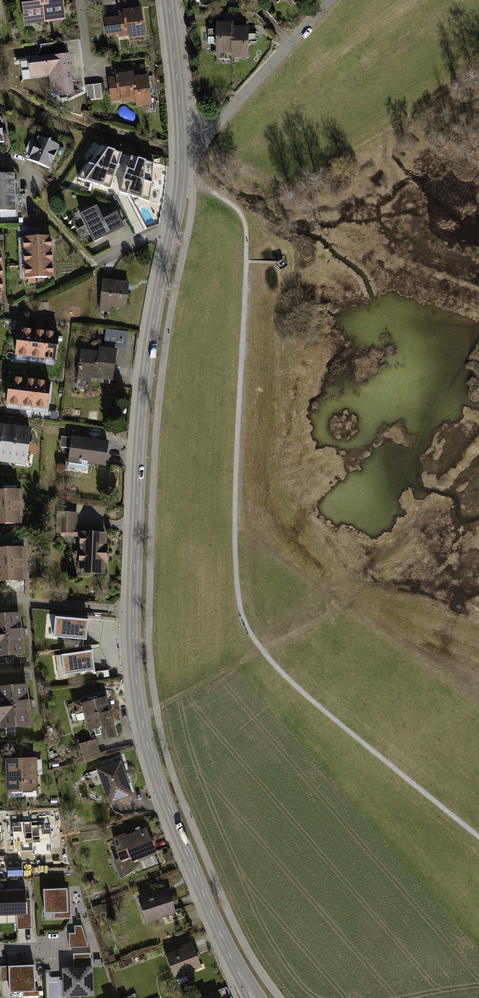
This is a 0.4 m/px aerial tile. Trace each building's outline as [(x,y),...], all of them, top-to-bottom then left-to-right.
[(24,21),(65,16),(63,0),(22,0),(24,21)] [(123,15),(107,17),(110,38),(128,36),(129,40),(148,38),(144,5),(122,8),(123,15)] [(233,21),(218,21),(218,51),(233,51),(233,55),(247,55),(247,25),(233,25),(233,21)] [(79,56),(36,60),(38,77),(60,75),(62,93),(82,91),(79,56)] [(134,68),(116,70),(117,79),(110,80),(112,99),(137,96),(138,103),(151,102),(147,73),(135,74),(134,68)] [(104,98),(104,86),(90,86),(89,97),(104,98)] [(0,116),(0,140),(9,140),(8,116),(0,116)] [(59,144),(40,135),(29,160),(49,169),(59,144)] [(116,172),(122,154),(101,147),(89,164),(116,172)] [(153,164),(131,157),(125,176),(152,184),(153,164)] [(111,189),(116,172),(89,164),(77,178),(111,189)] [(0,171),(0,211),(20,211),(18,170),(0,171)] [(152,184),(125,176),(120,192),(150,203),(152,184)] [(103,222),(96,208),(82,215),(95,242),(124,228),(117,215),(103,222)] [(49,236),(24,237),(25,277),(50,276),(49,236)] [(0,247),(0,288),(14,288),(14,247),(0,247)] [(103,280),(100,310),(109,311),(109,306),(126,307),(128,282),(103,280)] [(18,327),(14,359),(54,364),(58,332),(18,327)] [(129,349),(131,333),(108,330),(106,346),(129,349)] [(99,351),(82,349),(78,387),(89,388),(91,376),(112,378),(115,348),(100,346),(99,351)] [(8,373),(4,405),(47,410),(51,378),(8,373)] [(72,422),(82,422),(83,409),(73,408),(72,422)] [(0,423),(0,459),(25,463),(31,428),(0,423)] [(108,440),(73,436),(70,459),(105,463),(108,440)] [(0,489),(0,524),(25,523),(24,489),(0,489)] [(55,530),(75,530),(75,513),(55,513),(55,530)] [(82,534),(81,573),(101,574),(103,535),(82,534)] [(0,546),(0,580),(26,579),(25,545),(0,546)] [(17,615),(0,616),(0,662),(24,657),(17,615)] [(88,621),(55,618),(53,637),(86,640),(88,621)] [(91,651),(55,657),(58,677),(94,671),(91,651)] [(0,690),(0,732),(30,729),(25,686),(0,690)] [(116,732),(106,699),(74,708),(85,738),(116,732)] [(104,758),(99,743),(84,748),(89,763),(104,758)] [(51,755),(12,755),(11,794),(50,795),(51,755)] [(120,759),(97,767),(109,800),(131,792),(120,759)] [(146,827),(115,840),(121,857),(114,860),(121,877),(140,864),(137,859),(156,851),(146,827)] [(0,889),(0,914),(14,914),(24,913),(24,897),(23,888),(0,889)] [(67,888),(43,889),(44,914),(53,914),(54,920),(71,919),(70,896),(67,896),(67,888)] [(167,888),(140,897),(147,921),(175,912),(167,888)] [(28,897),(24,897),(24,913),(14,914),(14,927),(29,927),(28,897)] [(75,934),(69,934),(70,948),(89,947),(82,926),(75,926),(75,934)] [(180,950),(166,955),(176,982),(187,977),(186,974),(203,968),(192,942),(179,947),(180,950)] [(69,967),(69,969),(71,969),(91,968),(90,953),(73,954),(73,967),(69,967)] [(11,966),(8,967),(8,980),(9,993),(22,992),(35,991),(34,965),(11,966)] [(8,980),(8,967),(0,967),(1,981),(8,980)] [(62,969),(63,997),(80,997),(93,997),(92,968),(91,968),(71,969),(69,969),(62,969)]
